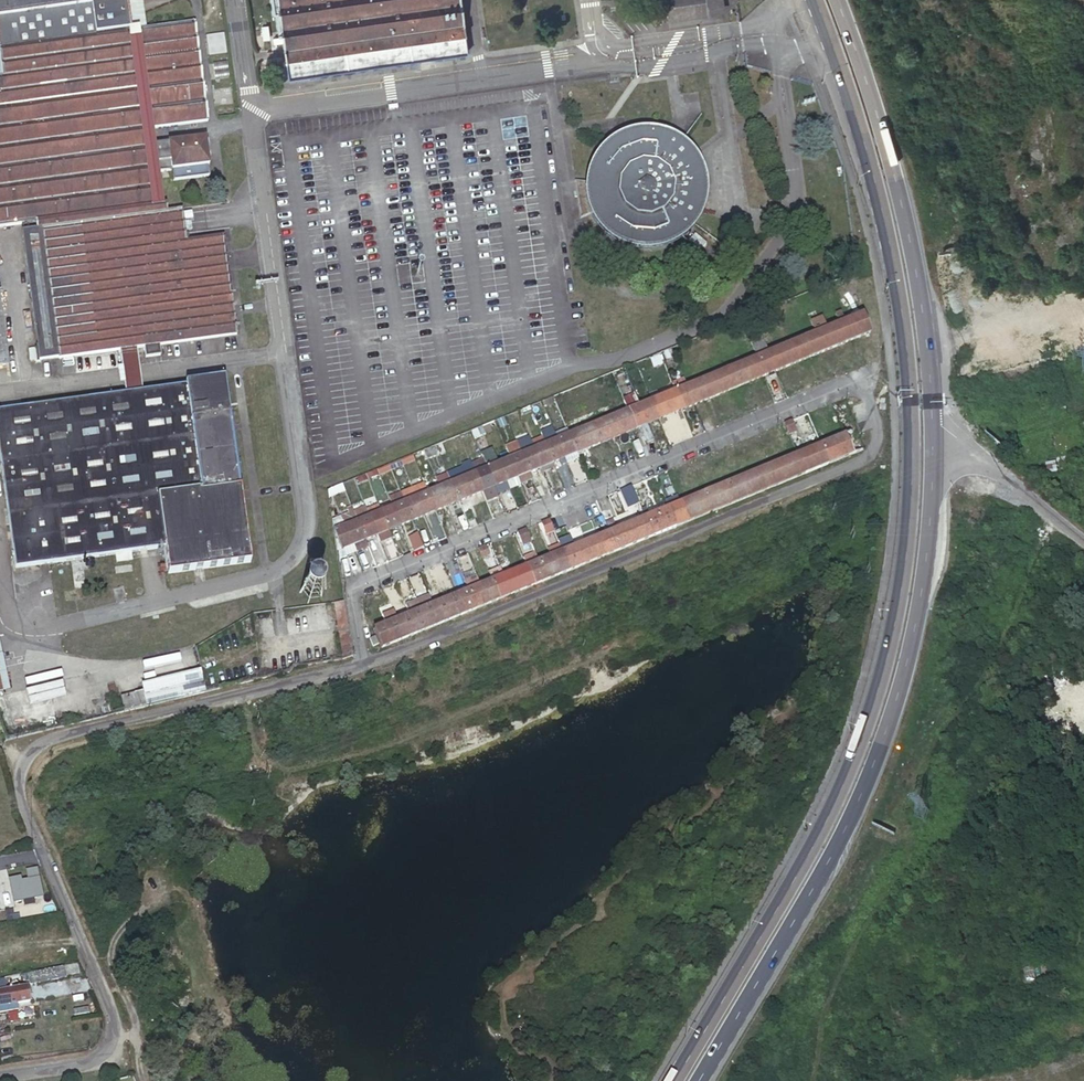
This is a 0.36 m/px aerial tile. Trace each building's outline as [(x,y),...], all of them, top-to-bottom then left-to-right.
[(192,22),(129,31),(125,0),(0,0),(0,62),(3,80),(0,80),(0,230),(45,224),(46,229),(22,233),(41,362),(118,351),(135,348),(147,347),(148,358),(164,356),(162,346),(238,335),(224,235),(188,241),(183,209),(167,211),(166,204),(163,204),(158,174),(172,172),(173,182),(210,177),(208,160),(209,160),(206,138),(154,145),(152,130),(206,122),(192,22)] [(289,77),(468,51),(460,0),(278,0),(289,77)] [(669,20),(723,12),(721,0),(671,0),(667,1),(669,20)] [(227,55),(224,35),(206,38),(209,58),(227,55)] [(680,240),(685,236),(690,231),(695,226),(698,221),(702,215),(704,209),(706,203),(707,196),(708,190),(708,183),(707,176),(705,170),(702,164),(699,158),(696,152),(691,147),(686,143),(681,139),(675,135),(669,133),(663,131),(657,129),(650,129),(643,129),(637,129),(630,131),(624,133),(618,136),(612,140),(607,144),(603,149),(598,154),(595,159),(592,165),(590,172),(588,178),(587,185),(587,191),(588,198),(589,204),(591,211),(594,217),(597,222),(601,228),(606,232),(611,237),(617,240),(623,244),(629,246),(635,248),(642,249),(648,249),(655,248),(662,247),(668,245),(674,243),(680,240)] [(3,290),(0,291),(0,374),(15,372),(3,290)] [(849,320),(856,339),(867,334),(860,316),(849,320)] [(845,343),(856,339),(849,320),(837,325),(845,343)] [(845,343),(837,325),(825,330),(833,348),(845,343)] [(833,348),(825,330),(814,334),(821,353),(833,348)] [(802,339),(810,358),(821,353),(814,334),(802,339)] [(790,344),(798,362),(810,358),(802,339),(790,344)] [(755,358),(766,354),(762,344),(751,348),(755,358)] [(798,362),(790,344),(778,349),(786,367),(798,362)] [(689,364),(682,347),(676,351),(683,366),(689,364)] [(118,351),(126,403),(144,401),(135,348),(118,351)] [(786,367),(778,349),(766,354),(774,372),(782,369),(786,367)] [(774,372),(766,354),(755,358),(763,377),(774,372)] [(763,377),(755,358),(743,363),(751,382),(763,377)] [(751,382),(743,363),(732,368),(740,386),(751,382)] [(720,373),(728,391),(740,386),(732,368),(720,373)] [(728,391),(720,373),(708,378),(715,396),(728,391)] [(715,396),(708,378),(696,382),(704,401),(715,396)] [(704,401),(696,382),(685,387),(692,406),(704,401)] [(685,387),(679,389),(672,392),(680,411),(692,406),(685,387)] [(261,570),(233,388),(144,401),(126,403),(2,422),(25,579),(174,557),(178,582),(261,570)] [(680,411),(672,392),(661,397),(669,415),(680,411)] [(669,415),(661,397),(649,402),(657,420),(669,415)] [(836,416),(839,415),(838,412),(842,410),(838,401),(831,404),(836,416)] [(657,420),(649,402),(637,407),(645,425),(657,420)] [(626,411),(633,430),(639,428),(645,425),(637,407),(626,411)] [(614,416),(622,435),(633,430),(626,411),(614,416)] [(812,426),(815,425),(814,422),(818,420),(814,411),(807,414),(812,426)] [(603,420),(611,439),(622,435),(614,416),(603,420)] [(591,426),(598,444),(611,439),(603,420),(591,426)] [(789,436),(793,434),(791,431),(795,430),(791,420),(784,423),(789,436)] [(468,430),(472,438),(484,434),(480,426),(468,430)] [(598,444),(591,426),(579,430),(587,449),(598,444)] [(587,449),(579,430),(567,435),(575,454),(587,449)] [(857,431),(844,436),(852,454),(864,449),(857,431)] [(445,440),(449,448),(461,443),(458,435),(445,440)] [(555,440),(563,459),(575,454),(567,435),(555,440)] [(832,441),(840,459),(852,454),(844,436),(832,441)] [(434,444),(438,453),(445,450),(449,448),(445,440),(434,444)] [(563,459),(555,440),(543,445),(551,464),(563,459)] [(828,464),(840,459),(832,441),(821,446),(828,464)] [(422,449),(426,458),(438,453),(434,444),(422,449)] [(551,464),(543,445),(532,450),(540,468),(551,464)] [(797,455),(805,474),(828,464),(821,446),(797,455)] [(587,449),(575,454),(576,458),(588,453),(587,449)] [(484,469),(496,464),(490,450),(478,454),(484,469)] [(540,468),(532,450),(520,454),(528,473),(540,468)] [(520,454),(514,457),(508,459),(516,478),(528,473),(520,454)] [(797,455),(786,460),(793,478),(805,474),(797,455)] [(516,478),(508,459),(496,464),(504,483),(505,482),(516,478)] [(793,478),(786,460),(774,465),(781,483),(793,478)] [(504,483),(496,464),(484,469),(492,488),(504,483)] [(770,488),(781,483),(774,465),(762,469),(770,488)] [(540,468),(528,473),(530,478),(542,473),(540,468)] [(492,488),(484,469),(473,474),(481,492),(492,488)] [(751,474),(758,492),(770,488),(762,469),(751,474)] [(668,485),(672,484),(667,471),(659,475),(662,483),(666,482),(668,485)] [(351,478),(355,487),(367,482),(363,473),(351,478)] [(528,473),(516,478),(518,483),(530,478),(528,473)] [(461,478),(469,497),(479,493),(481,492),(473,474),(461,478)] [(747,497),(758,492),(751,474),(739,479),(747,497)] [(346,493),(356,489),(355,487),(351,478),(338,483),(342,492),(345,491),(346,493)] [(450,483),(457,502),(469,497),(461,478),(450,483)] [(516,478),(505,482),(507,487),(518,483),(516,478)] [(726,484),(734,502),(747,497),(739,479),(726,484)] [(326,488),(330,497),(342,492),(338,483),(326,488)] [(438,488),(446,507),(457,502),(450,483),(438,488)] [(722,507),(734,502),(726,484),(715,489),(722,507)] [(426,493),(434,512),(446,507),(438,488),(426,493)] [(722,507),(715,489),(709,491),(703,494),(711,512),(722,507)] [(434,512),(426,493),(414,498),(421,517),(434,512)] [(703,494),(691,498),(699,517),(711,512),(703,494)] [(421,517),(414,498),(402,502),(410,521),(421,517)] [(699,517),(691,498),(680,503),(687,522),(699,517)] [(390,507),(398,526),(410,521),(402,502),(390,507)] [(680,503),(668,508),(675,527),(687,522),(680,503)] [(398,526),(390,507),(379,512),(387,531),(398,526)] [(675,527),(668,508),(656,513),(664,532),(675,527)] [(387,531),(379,512),(367,516),(375,536),(387,531)] [(656,513),(645,518),(652,536),(664,532),(656,513)] [(375,536),(367,516),(354,521),(363,541),(375,536)] [(652,536),(645,518),(633,523),(640,541),(652,536)] [(550,534),(554,532),(549,520),(541,523),(545,532),(549,530),(550,534)] [(342,526),(351,546),(363,541),(354,521),(342,526)] [(628,546),(640,541),(633,523),(621,528),(628,546)] [(343,549),(351,546),(342,526),(331,531),(335,552),(336,560),(344,559),(343,549)] [(609,533),(617,551),(628,546),(621,528),(609,533)] [(527,543),(530,542),(525,530),(518,533),(521,541),(526,540),(527,543)] [(387,531),(375,536),(377,542),(389,538),(387,531)] [(605,556),(617,551),(609,533),(597,537),(605,556)] [(375,536),(363,541),(365,547),(377,542),(375,536)] [(586,542),(593,561),(605,556),(597,537),(586,542)] [(363,541),(351,546),(353,552),(365,547),(363,541)] [(581,566),(593,561),(586,542),(574,547),(581,566)] [(483,561),(486,560),(485,557),(488,556),(485,547),(478,549),(483,561)] [(581,566),(574,547),(562,552),(569,570),(581,566)] [(558,575),(569,570),(562,552),(557,554),(550,557),(558,575)] [(538,562),(546,580),(558,575),(550,557),(538,562)] [(538,562),(526,567),(534,585),(546,580),(538,562)] [(534,585),(526,567),(515,571),(522,590),(534,585)] [(489,573),(491,580),(501,577),(499,570),(489,573)] [(515,571),(503,576),(511,594),(522,590),(515,571)] [(511,594),(503,576),(491,581),(499,599),(511,594)] [(491,581),(480,586),(487,604),(499,599),(491,581)] [(487,604),(480,586),(467,591),(475,609),(487,604)] [(464,613),(475,609),(467,591),(456,595),(464,613)] [(444,600),(451,619),(464,613),(456,595),(444,600)] [(440,623),(451,619),(444,600),(432,605),(440,623)] [(333,604),(342,659),(352,656),(348,632),(343,602),(333,604)] [(327,629),(324,605),(309,607),(309,609),(299,610),(298,608),(284,610),(286,632),(288,634),(327,629)] [(420,610),(428,628),(440,623),(432,605),(420,610)] [(416,633),(428,628),(420,610),(409,614),(416,633)] [(397,619),(404,638),(416,633),(409,614),(397,619)] [(392,643),(404,638),(397,619),(385,624),(392,643)] [(392,643),(385,624),(372,629),(380,648),(392,643)] [(8,690),(0,659),(0,692),(8,690)] [(124,712),(146,706),(197,694),(204,692),(199,672),(141,686),(142,692),(120,697),(123,712),(124,712)] [(9,881),(10,884),(14,904),(43,898),(37,872),(26,874),(28,883),(21,884),(20,879),(9,881)] [(76,964),(62,966),(64,975),(78,972),(76,964)] [(62,966),(20,975),(21,982),(29,983),(64,977),(64,975),(62,966)] [(17,1009),(16,1004),(29,1002),(26,986),(5,989),(3,980),(0,980),(0,1012),(17,1009)]
